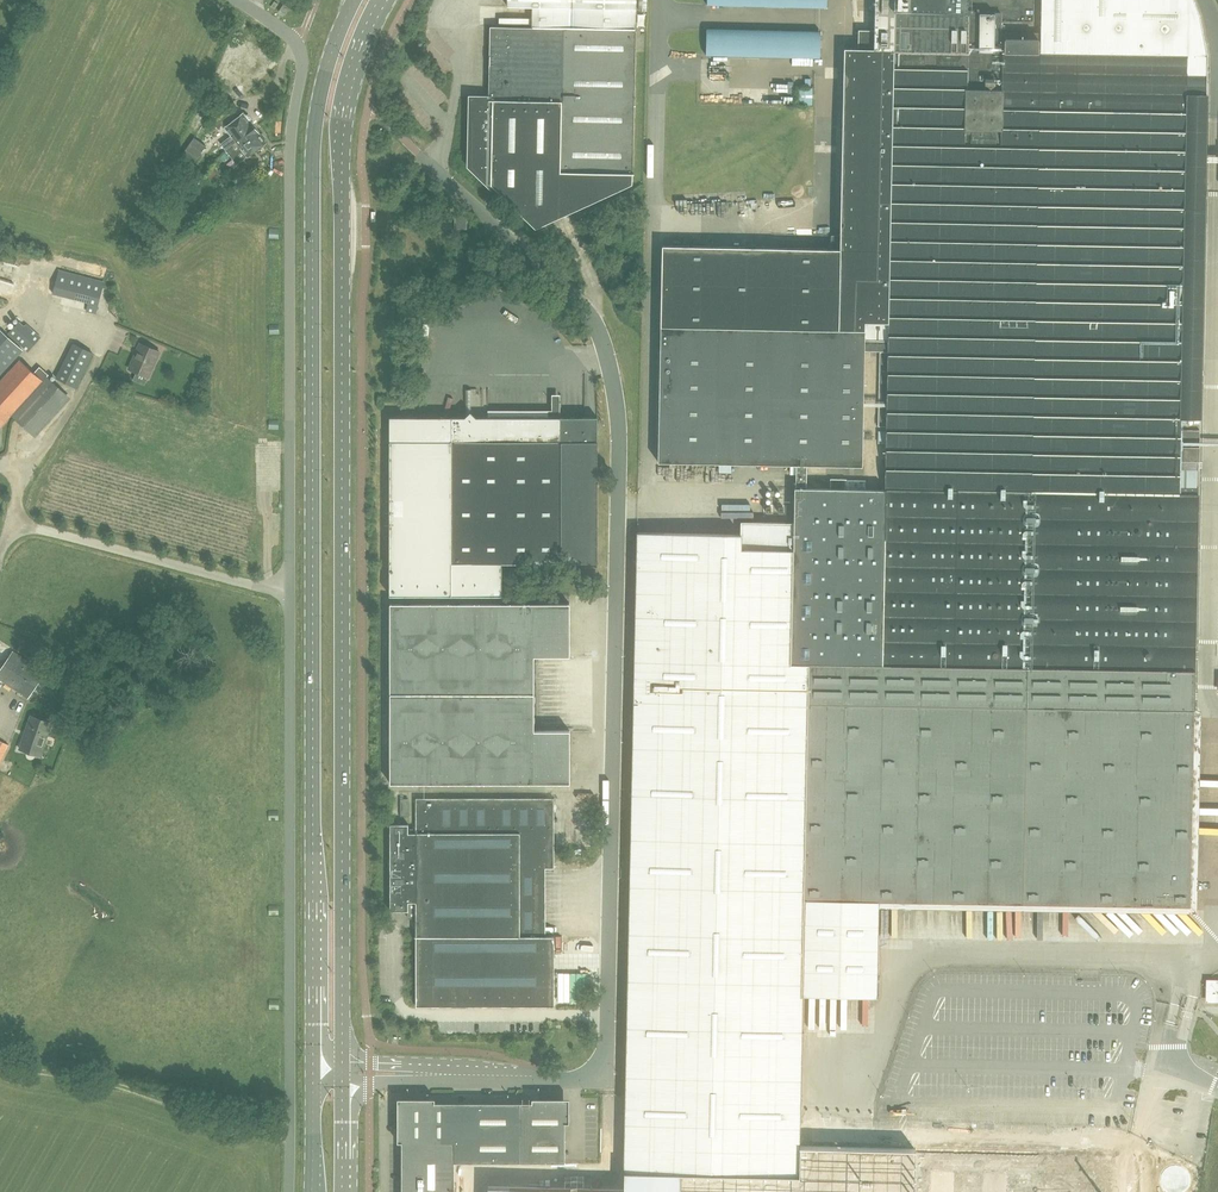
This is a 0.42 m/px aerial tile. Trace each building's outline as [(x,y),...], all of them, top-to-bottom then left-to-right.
[(532,27),(636,30),(636,0),(508,0),(508,6),(532,6),(532,27)] [(636,592),(633,744),(628,980),(625,1094),(623,1171),(624,1171),(798,1174),(799,1145),(802,994),(876,996),(878,907),(878,899),(1190,905),(1194,708),(1194,699),(1195,668),(1199,494),(1199,487),(1197,487),(1178,487),(1178,470),(1197,470),(1199,470),(1200,430),(1179,430),(1179,418),(1200,418),(1202,316),(1204,186),(1205,161),(1217,161),(1217,156),(1205,155),(1206,94),(1205,94),(1206,55),(1199,17),(1193,0),(1041,0),(1040,13),(1039,53),(1037,53),(1037,33),(1005,33),(1005,46),(1000,46),(1001,13),(968,12),(968,0),(875,0),(874,27),(859,27),(858,45),(844,45),(844,82),(840,235),(840,244),(831,244),(790,243),(778,243),(663,241),(661,356),(658,461),(718,463),(731,463),(737,463),(763,464),(790,465),(796,465),(796,474),(795,479),(795,487),(795,498),(794,523),(740,522),(740,534),(638,532),(636,592)] [(638,10),(647,10),(647,0),(639,0),(638,10)] [(705,6),(824,8),(824,0),(705,0),(705,6)] [(284,4),(279,11),(285,15),(289,8),(284,4)] [(636,30),(532,27),(490,26),(489,98),(489,100),(562,102),(560,172),(633,174),(636,30)] [(824,33),(705,30),(704,56),(823,58),(824,33)] [(562,102),(489,100),(489,98),(471,97),(470,165),(490,185),(491,185),(535,229),(555,220),(562,217),(570,213),(633,183),(633,174),(560,172),(562,102)] [(255,128),(250,121),(250,119),(247,115),(244,115),(243,113),(225,127),(232,135),(221,143),(226,150),(255,128)] [(231,156),(242,148),(248,156),(266,142),(264,140),(265,138),(262,134),(259,134),(255,128),(226,150),(231,156)] [(221,156),(225,162),(230,158),(225,153),(221,156)] [(203,172),(189,166),(182,184),(197,189),(203,172)] [(256,173),(251,176),(255,181),(259,178),(256,173)] [(467,217),(455,216),(455,228),(467,228),(467,217)] [(278,229),(269,229),(268,239),(278,239),(278,229)] [(59,270),(53,295),(87,304),(86,310),(96,313),(104,282),(59,270)] [(21,319),(9,333),(29,351),(41,337),(21,319)] [(279,324),(269,324),(269,334),(279,334),(279,324)] [(57,377),(76,387),(93,353),(74,343),(57,377)] [(130,369),(149,377),(160,351),(141,343),(130,369)] [(20,360),(0,381),(0,426),(1,427),(12,415),(36,436),(71,397),(46,375),(48,373),(39,365),(33,371),(20,360)] [(570,562),(597,562),(598,436),(598,417),(476,417),(470,411),(465,417),(416,417),(397,417),(390,417),(389,595),(501,595),(501,562),(570,562)] [(278,419),(269,419),(269,429),(278,429),(278,419)] [(390,783),(424,783),(570,783),(570,730),(534,730),(534,655),(570,655),(570,603),(501,603),(390,603),(390,783)] [(40,679),(45,671),(13,651),(0,671),(0,678),(29,697),(40,679)] [(67,684),(69,681),(74,676),(66,668),(58,676),(67,684)] [(69,696),(68,686),(59,686),(60,696),(69,696)] [(51,722),(30,715),(19,748),(42,755),(45,744),(44,744),(51,722)] [(9,744),(0,740),(0,761),(9,744)] [(416,1006),(428,1006),(467,1006),(519,1006),(526,1006),(554,1006),(554,993),(554,947),(554,942),(554,937),(545,937),(536,937),(536,872),(549,872),(549,868),(553,868),(553,858),(553,838),(553,798),(416,798),(416,832),(408,832),(408,824),(392,824),(390,824),(390,910),(408,910),(408,902),(416,902),(416,921),(416,1006)] [(268,810),(269,821),(279,821),(278,810),(268,810)] [(269,905),(268,915),(278,915),(279,905),(269,905)] [(1209,982),(1209,999),(1217,999),(1217,983),(1209,982)] [(269,1000),(269,1010),(279,1010),(279,1000),(269,1000)] [(569,1098),(532,1098),(532,1102),(483,1102),(435,1102),(435,1098),(398,1098),(398,1141),(402,1141),(402,1191),(454,1191),(454,1161),(565,1161),(565,1123),(569,1123),(569,1098)] [(488,1191),(1135,1191),(1136,1154),(1030,1151),(799,1145),(798,1174),(624,1171),(624,1189),(488,1186),(488,1191)]
